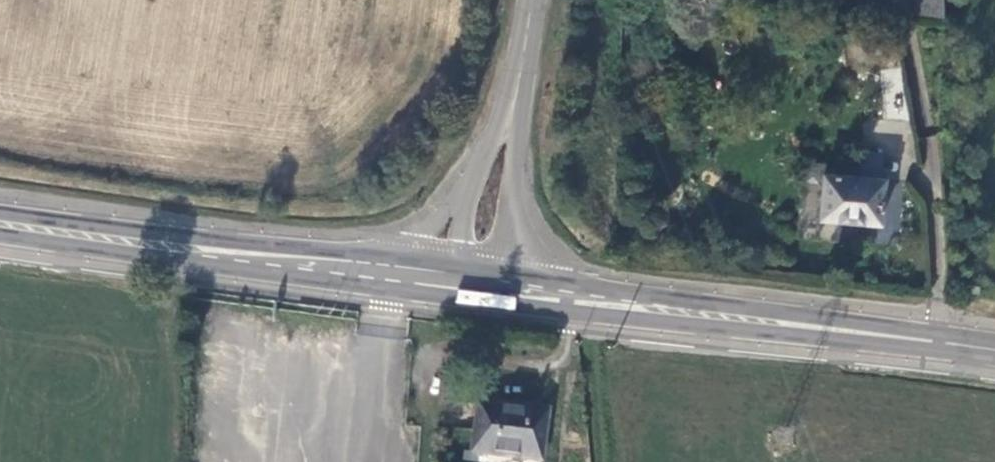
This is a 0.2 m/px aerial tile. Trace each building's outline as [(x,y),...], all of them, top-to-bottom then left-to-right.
[(917,17),(945,16),(944,0),(917,0),(917,17)] [(883,167),(885,149),(860,148),(859,166),(883,167)] [(889,173),(824,167),(818,217),(883,225),(889,173)] [(973,285),(960,284),(959,295),(970,297),(973,285)] [(473,454),(536,461),(545,461),(551,416),(478,406),(473,454)]
